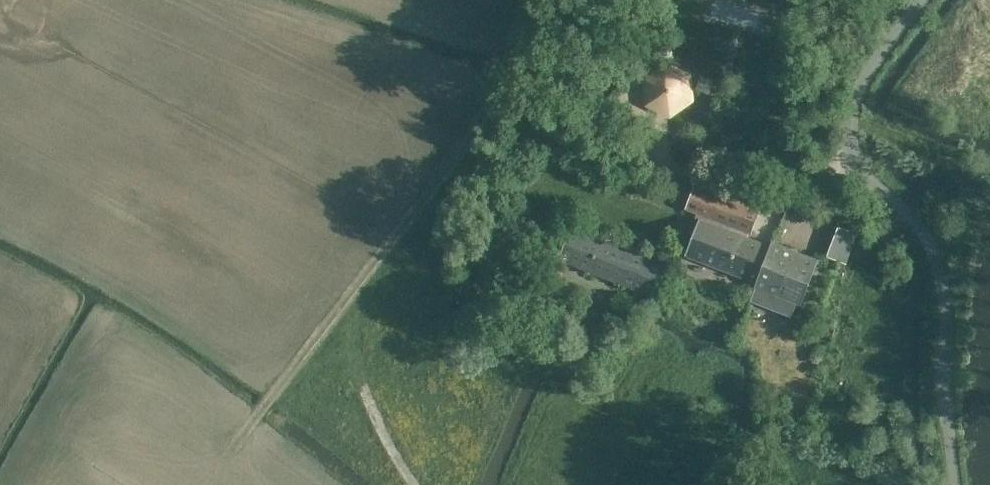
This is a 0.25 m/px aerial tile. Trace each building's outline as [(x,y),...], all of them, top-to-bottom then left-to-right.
[(688,75),(665,65),(646,79),(648,104),(671,114),(691,100),(688,75)] [(699,76),(694,89),(707,94),(712,81),(699,76)] [(759,283),(772,248),(748,238),(750,233),(752,234),(762,208),(698,183),(687,209),(741,230),(739,234),(701,219),(687,255),(759,283)] [(828,257),(846,264),(858,234),(839,227),(828,257)] [(666,264),(605,240),(573,228),(561,259),(654,295),(666,264)] [(772,248),(759,283),(753,300),(793,316),(797,303),(800,305),(818,260),(774,243),(772,248)]
